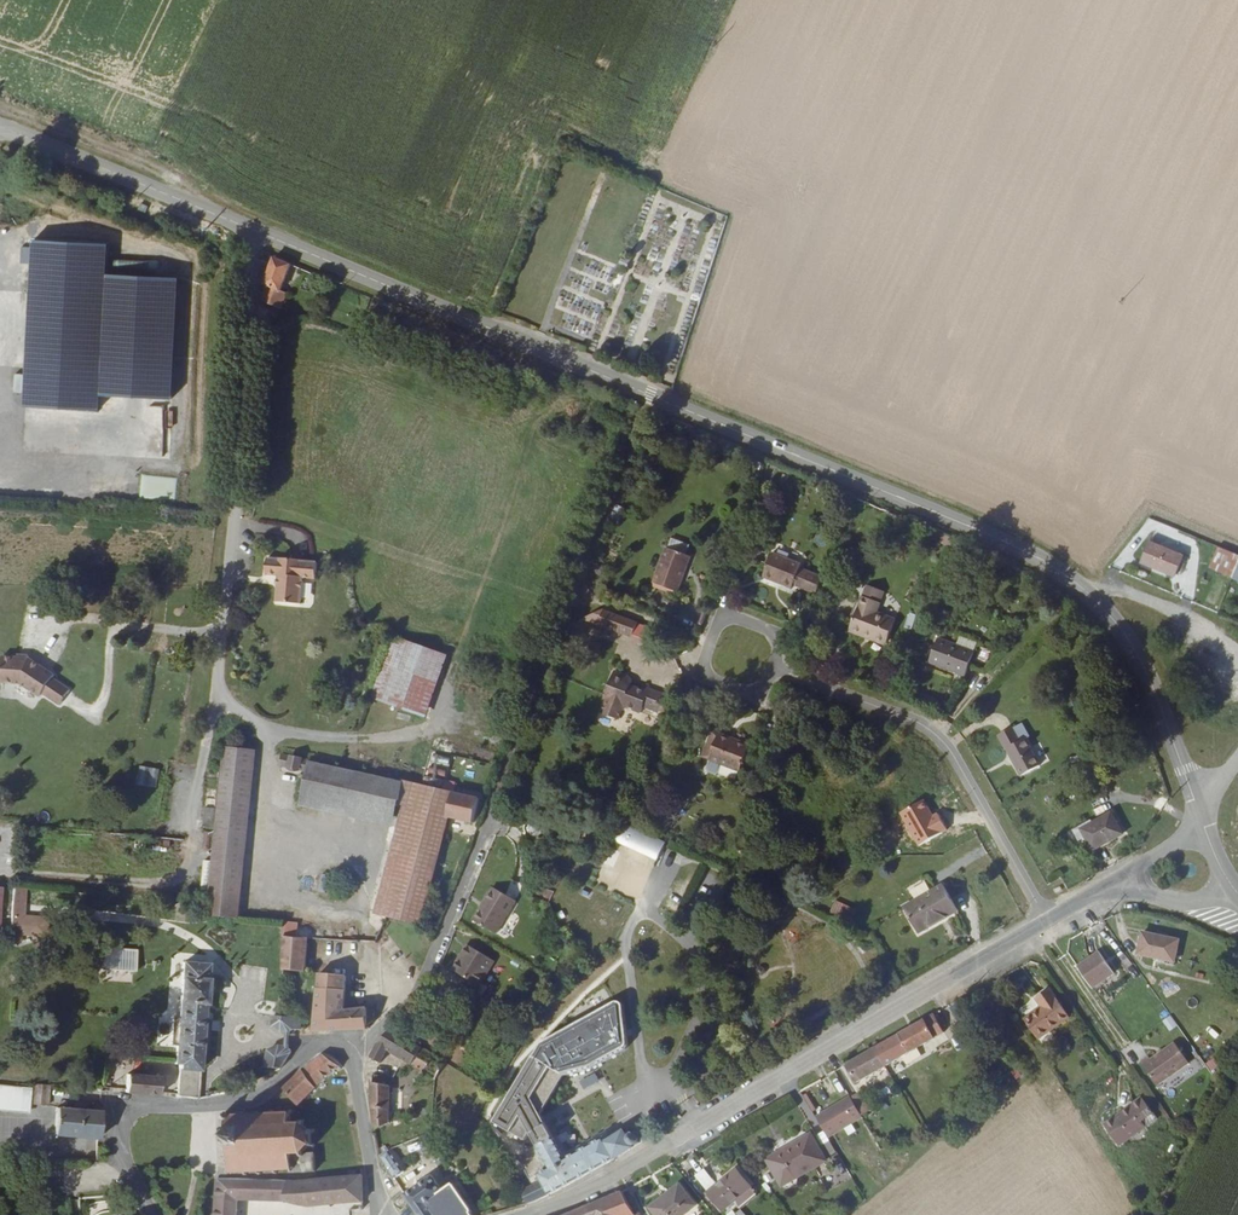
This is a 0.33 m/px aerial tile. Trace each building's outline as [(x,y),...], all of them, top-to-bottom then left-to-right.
[(101,409),(112,242),(38,238),(27,405),(101,409)] [(280,291),(292,265),(274,257),(263,284),(266,285),(259,298),(258,300),(278,310),(280,306),(285,293),(280,291)] [(304,278),(320,285),(323,277),(308,271),(304,278)] [(14,373),(14,392),(24,392),(25,373),(14,373)] [(148,443),(162,443),(163,407),(149,406),(148,443)] [(173,502),(177,479),(142,474),(138,497),(173,502)] [(624,510),(615,506),(608,524),(617,528),(624,510)] [(1184,556),(1150,541),(1140,563),(1175,577),(1184,556)] [(1237,566),(1237,555),(1219,547),(1210,568),(1233,578),(1237,566)] [(683,575),(689,558),(689,557),(668,549),(654,585),(679,594),(685,576),(683,575)] [(801,571),(802,568),(772,556),(763,579),(793,591),(794,588),(801,571)] [(683,575),(685,576),(692,559),(689,558),(683,575)] [(283,561),(282,565),(269,563),(268,582),(281,583),(278,608),(303,609),(305,584),(318,585),(319,568),(306,567),(307,563),(283,561)] [(802,591),(809,574),(801,571),(794,588),(802,591)] [(809,574),(802,591),(816,596),(822,578),(809,574)] [(863,639),(865,636),(888,644),(897,621),(877,614),(885,593),(868,587),(850,634),(863,639)] [(596,625),(602,610),(581,620),(596,625)] [(602,610),(596,625),(632,639),(633,636),(637,624),(602,610)] [(658,631),(637,624),(633,636),(653,644),(658,631)] [(888,644),(865,636),(863,639),(886,648),(888,644)] [(976,644),(960,638),(957,647),(937,640),(928,663),(964,677),(976,644)] [(32,658),(3,656),(1,684),(22,686),(42,699),(45,694),(62,707),(73,690),(32,658)] [(428,683),(382,666),(371,693),(419,710),(428,683)] [(627,677),(614,672),(603,699),(605,700),(600,712),(619,719),(623,707),(641,713),(643,706),(658,712),(664,696),(645,688),(643,691),(630,687),(632,683),(627,677)] [(1020,742),(1013,729),(998,737),(1005,750),(1007,750),(1022,778),(1040,768),(1025,740),(1020,742)] [(709,761),(719,735),(713,733),(704,760),(709,761)] [(719,735),(709,761),(740,772),(749,746),(719,735)] [(234,917),(246,748),(227,744),(217,842),(213,916),(234,917)] [(432,753),(429,773),(442,775),(444,764),(449,765),(451,756),(432,753)] [(474,819),(480,799),(427,785),(375,776),(283,755),(283,765),(310,771),(308,796),(397,816),(399,805),(415,808),(389,913),(423,922),(449,813),(474,819)] [(137,786),(156,786),(156,767),(137,766),(137,786)] [(202,850),(213,850),(214,807),(203,807),(202,850)] [(1125,836),(1112,814),(1093,824),(1092,821),(1072,832),(1078,844),(1085,840),(1092,853),(1125,836)] [(660,862),(669,843),(623,821),(614,840),(617,841),(607,859),(609,859),(590,903),(606,907),(632,849),(660,862)] [(320,874),(318,892),(329,893),(331,875),(320,874)] [(520,898),(498,883),(477,916),(499,930),(520,898)] [(11,934),(39,935),(40,915),(25,914),(26,887),(13,886),(11,934)] [(904,911),(919,936),(959,913),(944,888),(904,911)] [(857,911),(836,902),(831,914),(852,923),(857,911)] [(380,914),(372,928),(378,931),(386,918),(380,914)] [(1182,941),(1147,932),(1141,953),(1176,963),(1182,941)] [(307,970),(309,937),(285,935),(283,969),(307,970)] [(470,957),(477,945),(473,942),(465,954),(470,957)] [(499,959),(477,945),(470,957),(465,954),(457,967),(484,983),(499,959)] [(1102,950),(1081,965),(1096,986),(1117,971),(1102,950)] [(138,972),(139,958),(105,955),(104,963),(101,963),(100,969),(138,972)] [(178,1078),(177,1093),(176,1097),(199,1099),(201,1073),(201,1072),(201,1070),(201,1068),(201,1067),(201,1065),(201,1064),(208,1064),(209,1064),(212,1027),(212,1026),(212,1025),(212,1023),(212,1022),(212,1020),(212,1019),(206,1018),(211,964),(186,962),(182,1017),(176,1016),(173,1044),(180,1044),(179,1062),(178,1078)] [(100,980),(129,981),(129,971),(100,970),(100,980)] [(322,973),(315,1031),(342,1030),(367,1029),(368,1028),(369,1007),(346,1009),(350,975),(322,973)] [(1165,994),(1176,994),(1176,982),(1166,982),(1165,994)] [(1070,1018),(1050,989),(1036,998),(1041,1007),(1025,1018),(1038,1039),(1070,1018)] [(439,1000),(432,996),(420,1011),(426,1014),(439,1000)] [(529,1137),(533,1134),(548,1126),(542,1115),(566,1075),(592,1068),(620,1051),(624,1046),(620,1007),(613,1004),(537,1046),(496,1120),(528,1139),(529,1137)] [(475,1025),(457,1014),(447,1030),(465,1041),(475,1025)] [(926,1019),(937,1039),(947,1033),(936,1014),(926,1019)] [(280,1034),(288,1035),(292,1033),(293,1034),(305,1030),(305,1023),(301,1023),(302,1017),(277,1015),(273,1027),(280,1034)] [(1168,1031),(1177,1027),(1171,1016),(1163,1020),(1168,1031)] [(926,1019),(900,1034),(912,1053),(937,1039),(926,1019)] [(421,1046),(390,1029),(380,1043),(371,1057),(380,1063),(388,1051),(398,1058),(394,1064),(398,1067),(400,1064),(403,1066),(406,1061),(411,1064),(421,1046)] [(873,1049),(884,1068),(912,1053),(900,1034),(890,1040),(873,1049)] [(1190,1064),(1178,1045),(1154,1061),(1152,1057),(1144,1062),(1159,1084),(1190,1064)] [(438,1078),(448,1061),(421,1046),(411,1064),(438,1078)] [(945,1066),(958,1061),(953,1046),(939,1051),(945,1066)] [(266,1069),(283,1068),(292,1054),(291,1051),(289,1052),(286,1051),(287,1049),(279,1049),(266,1052),(266,1069)] [(857,1083),(884,1068),(873,1049),(860,1056),(846,1065),(857,1083)] [(319,1086),(341,1067),(323,1054),(304,1071),(319,1086)] [(304,1071),(283,1088),(299,1105),(319,1086),(304,1071)] [(596,1073),(580,1082),(584,1089),(600,1081),(596,1073)] [(127,1074),(126,1093),(159,1095),(161,1077),(127,1074)] [(387,1085),(372,1082),(375,1113),(376,1130),(390,1122),(389,1101),(395,1100),(394,1095),(388,1095),(387,1085)] [(42,1084),(41,1085),(33,1084),(31,1104),(36,1104),(48,1105),(50,1085),(42,1084)] [(1,1086),(0,1099),(0,1109),(19,1109),(20,1085),(1,1086)] [(1132,1108),(1144,1099),(1142,1096),(1130,1105),(1132,1108)] [(867,1120),(852,1097),(819,1117),(832,1141),(867,1120)] [(1157,1118),(1144,1099),(1132,1108),(1130,1105),(1104,1124),(1120,1146),(1157,1118)] [(101,1126),(102,1111),(95,1111),(57,1108),(55,1136),(100,1139),(101,1126)] [(305,1123),(303,1122),(302,1122),(301,1125),(296,1124),(292,1124),(292,1115),(295,1113),(294,1110),(290,1114),(280,1114),(280,1112),(276,1112),(276,1114),(261,1115),(261,1112),(257,1112),(257,1115),(243,1115),(243,1113),(239,1113),(239,1115),(229,1115),(227,1112),(226,1110),(224,1111),(225,1113),(223,1115),(221,1116),(221,1117),(226,1118),(228,1169),(224,1172),(226,1174),(228,1172),(228,1171),(241,1171),(240,1174),(244,1174),(244,1171),(256,1171),(256,1174),(260,1174),(260,1171),(276,1171),(276,1174),(279,1174),(279,1170),(291,1170),(291,1174),(294,1174),(294,1172),(317,1172),(316,1155),(311,1135),(314,1134),(313,1131),(310,1133),(307,1129),(303,1126),(305,1123)] [(529,1204),(538,1202),(615,1160),(642,1143),(642,1138),(641,1135),(638,1134),(635,1133),(629,1137),(626,1132),(608,1140),(606,1136),(566,1157),(548,1126),(533,1134),(539,1145),(519,1155),(531,1177),(526,1180),(531,1188),(525,1191),(529,1204)] [(825,1161),(810,1135),(785,1148),(786,1151),(768,1161),(783,1187),(788,1189),(797,1185),(798,1181),(796,1176),(825,1161)] [(403,1172),(389,1151),(379,1157),(394,1178),(403,1172)] [(34,1154),(34,1162),(54,1161),(53,1153),(34,1154)] [(34,1162),(34,1154),(23,1154),(24,1162),(34,1162)] [(413,1184),(436,1169),(427,1157),(404,1172),(413,1184)] [(750,1189),(737,1172),(709,1195),(722,1212),(732,1204),(750,1189)] [(364,1200),(363,1175),(284,1179),(217,1177),(215,1214),(238,1214),(240,1198),(289,1200),(313,1204),(364,1200)] [(406,1194),(420,1214),(474,1214),(473,1213),(475,1212),(454,1184),(443,1191),(433,1176),(406,1194)] [(756,1196),(750,1189),(732,1204),(738,1210),(756,1196)] [(623,1191),(565,1214),(636,1214),(623,1191)] [(686,1193),(653,1211),(656,1214),(697,1214),(686,1193)]
